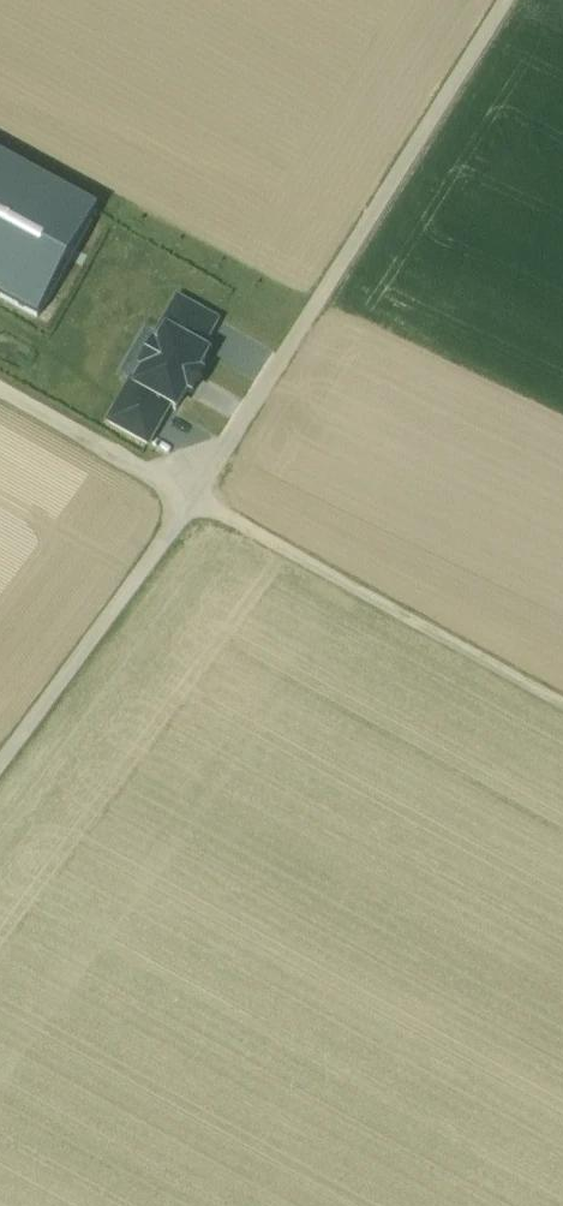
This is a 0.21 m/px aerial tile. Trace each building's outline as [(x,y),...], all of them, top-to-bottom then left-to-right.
[(0,162),(0,297),(41,320),(100,217),(0,162)] [(215,324),(177,303),(160,334),(166,337),(167,335),(200,353),(215,324)] [(167,335),(166,337),(157,352),(154,350),(142,372),(145,373),(137,388),(136,389),(169,408),(176,413),(186,393),(192,397),(202,379),(196,376),(207,358),(200,353),(167,335)] [(136,389),(137,388),(131,385),(110,425),(148,446),(169,408),(136,389)]
